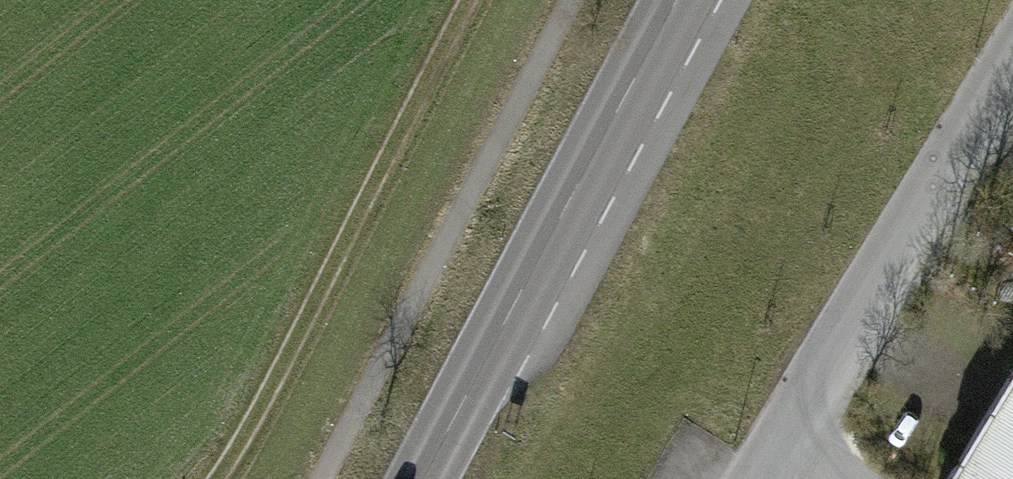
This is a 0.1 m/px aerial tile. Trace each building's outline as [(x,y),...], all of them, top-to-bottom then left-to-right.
[(946,478),(1012,478),(1012,369),(946,478)]
